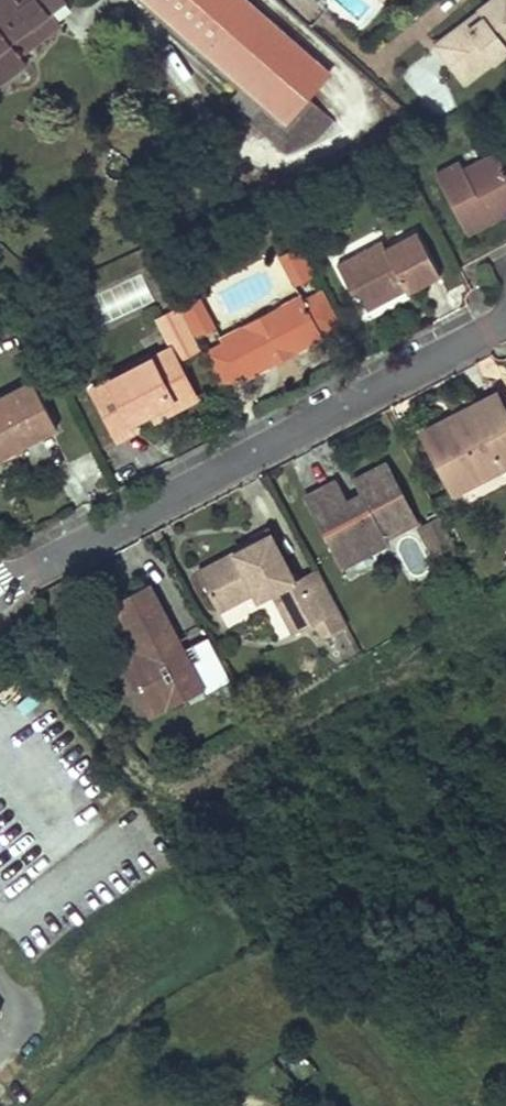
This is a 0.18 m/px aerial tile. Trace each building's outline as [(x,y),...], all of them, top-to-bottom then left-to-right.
[(27,63),(20,55),(11,42),(52,11),(66,0),(0,0),(0,83),(27,63)] [(283,124),(307,97),(286,78),(307,54),(246,0),(143,0),(283,124)] [(479,11),(484,17),(451,42),(476,74),(505,50),(505,0),(491,0),(478,10),(479,11)] [(11,42),(20,55),(61,24),(52,11),(11,42)] [(484,17),(479,11),(436,44),(465,82),(476,74),(451,42),(484,17)] [(307,54),(286,78),(307,97),(328,73),(307,54)] [(307,97),(283,124),(293,133),(317,106),(307,97)] [(435,174),(466,233),(501,215),(496,205),(502,202),(504,205),(505,204),(505,171),(496,151),(463,169),(459,161),(435,174)] [(501,215),(505,212),(505,204),(504,205),(502,202),(496,205),(501,215)] [(367,262),(342,275),(351,292),(357,290),(367,310),(397,294),(395,290),(404,286),(406,290),(407,293),(440,276),(416,231),(385,247),(381,239),(360,250),(367,262)] [(295,285),(314,275),(298,245),(279,255),(295,285)] [(336,263),(342,275),(367,262),(360,250),(336,263)] [(395,290),(397,294),(406,290),(404,286),(395,290)] [(221,342),(202,352),(220,386),(239,376),(241,380),(322,338),(320,333),(339,323),(321,289),(302,299),(300,295),(219,337),(221,342)] [(198,298),(179,308),(194,338),(214,327),(198,298)] [(194,338),(179,308),(155,321),(170,348),(150,358),(157,370),(176,360),(200,348),(194,338)] [(150,358),(91,388),(117,439),(136,429),(131,421),(151,410),(163,404),(167,412),(195,398),(176,360),(157,370),(150,358)] [(0,396),(0,458),(57,428),(32,380),(0,396)] [(453,492),(505,464),(505,414),(495,393),(457,413),(460,419),(448,425),(445,419),(422,431),(453,492)] [(151,410),(155,419),(167,412),(163,404),(151,410)] [(457,413),(445,419),(448,425),(460,419),(457,413)] [(336,480),(304,497),(342,567),(388,542),(386,538),(418,521),(386,462),(353,480),(360,493),(365,502),(352,509),(347,501),(336,480)] [(347,501),(352,509),(365,502),(360,493),(347,501)] [(420,527),(434,554),(453,544),(439,517),(420,527)] [(346,623),(318,570),(295,582),(269,533),(197,571),(218,610),(255,591),(253,588),(266,581),(272,591),(293,632),(315,621),(322,636),(346,623)] [(385,548),(346,566),(350,576),(389,558),(385,548)] [(266,581),(253,588),(255,591),(259,598),(272,591),(266,581)] [(232,683),(207,637),(182,650),(147,584),(119,600),(153,666),(137,674),(157,712),(201,689),(205,697),(222,688),(232,683)] [(153,666),(119,600),(112,604),(138,654),(121,662),(149,716),(157,712),(137,674),(153,666)] [(347,627),(334,634),(347,657),(360,650),(347,627)]
